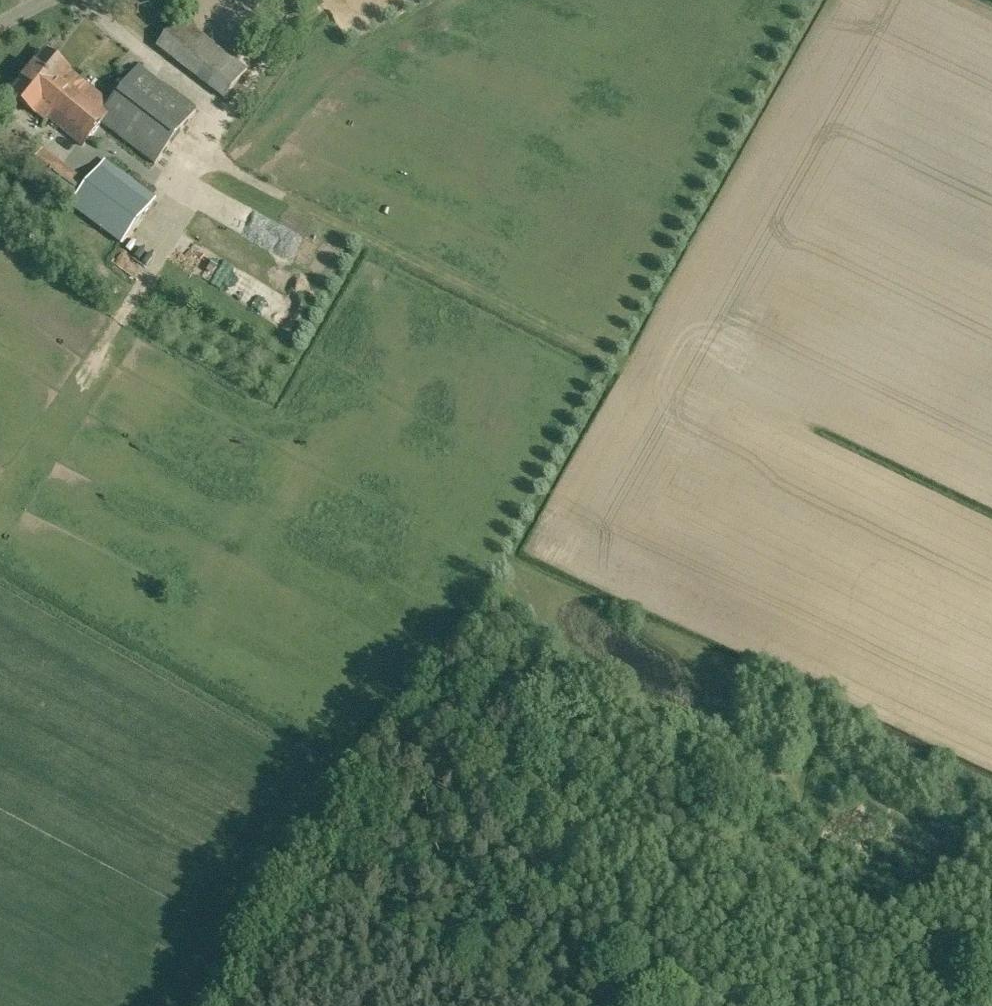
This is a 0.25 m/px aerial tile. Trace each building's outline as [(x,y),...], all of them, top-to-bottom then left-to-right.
[(179,16),(156,48),(224,101),(248,69),(179,16)] [(83,146),(101,123),(155,165),(196,112),(139,68),(111,104),(79,78),(78,80),(69,73),(70,71),(69,71),(46,52),(12,96),(34,115),(37,111),(83,146)] [(88,182),(43,148),(22,176),(35,186),(38,183),(70,207),(122,246),(157,198),(104,159),(88,182)] [(224,275),(238,264),(227,250),(213,262),(224,275)] [(141,280),(153,268),(136,253),(125,265),(141,280)]
